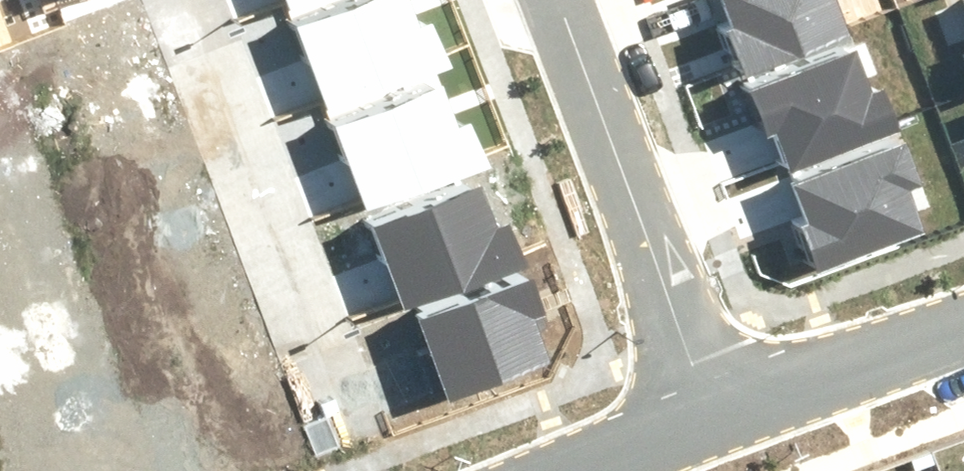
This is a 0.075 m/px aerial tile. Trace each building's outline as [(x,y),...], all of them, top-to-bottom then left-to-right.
[(289,15),(334,0),(284,0),(289,15)] [(327,116),(449,76),(433,30),(417,36),(405,0),(396,0),(298,33),(327,116)] [(728,32),(747,80),(853,38),(837,0),(723,0),(735,30),(728,32)] [(755,94),(774,142),(780,139),(795,175),(905,131),(889,91),(878,95),(860,53),(755,94)] [(337,126),(365,210),(487,169),(472,123),(455,129),(443,90),(337,126)] [(809,223),(803,226),(822,273),(927,231),(910,189),(921,184),(905,143),(795,187),(809,223)] [(375,226),(403,310),(526,269),(510,223),(494,229),(481,191),(375,226)] [(425,319),(453,396),(553,360),(539,324),(550,320),(535,280),(425,319)]
